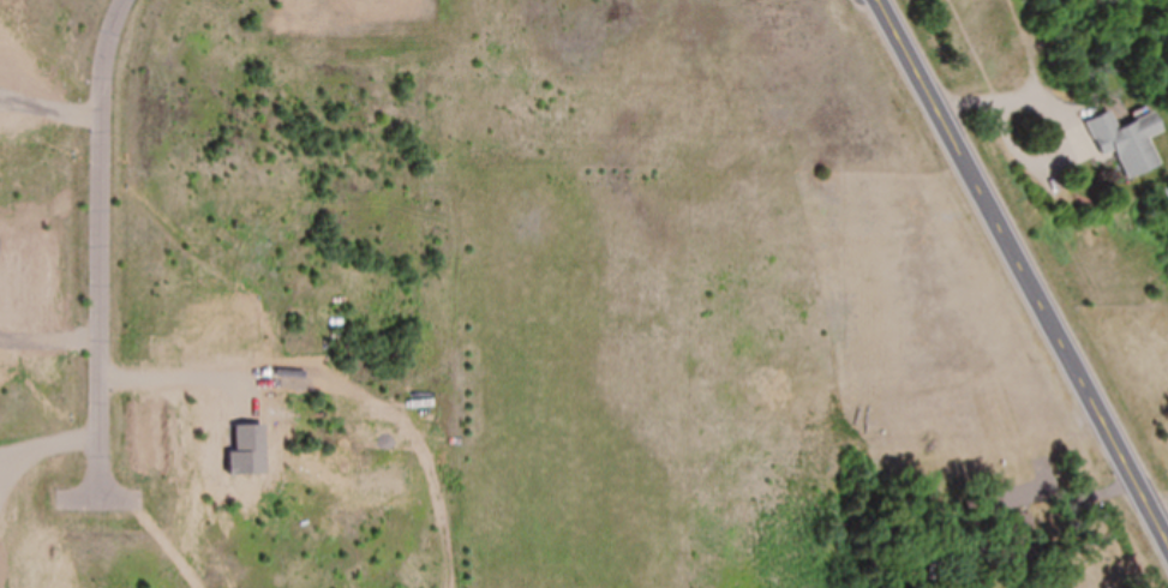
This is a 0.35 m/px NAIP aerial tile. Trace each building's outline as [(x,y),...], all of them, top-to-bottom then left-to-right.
[(1118,151),(1131,180),(1163,166),(1151,139),(1166,132),(1157,113),(1121,130),(1113,112),(1089,123),(1104,156),(1118,151)]
